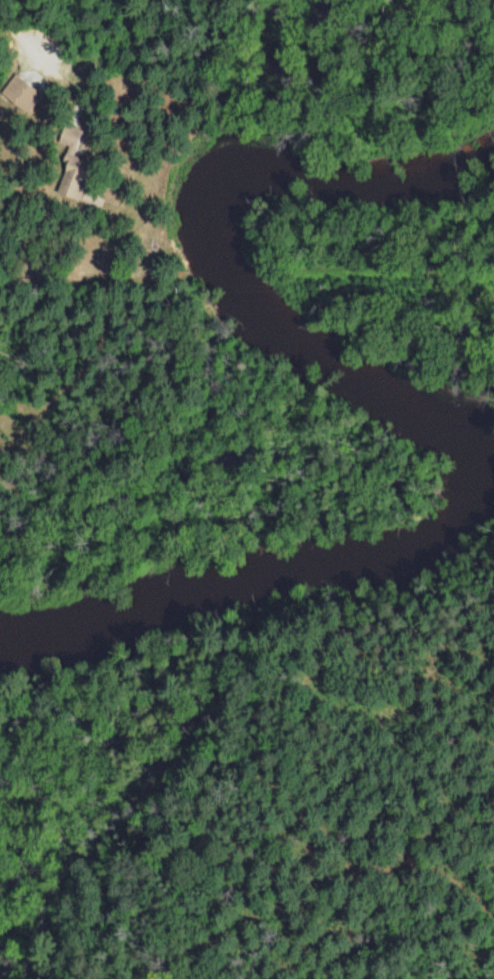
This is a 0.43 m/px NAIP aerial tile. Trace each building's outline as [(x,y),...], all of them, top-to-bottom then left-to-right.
[(34,90),(20,78),(5,98),(19,109),(34,90)] [(101,205),(103,195),(82,190),(89,157),(74,154),(79,129),(61,125),(56,143),(67,145),(55,196),(101,205)]
